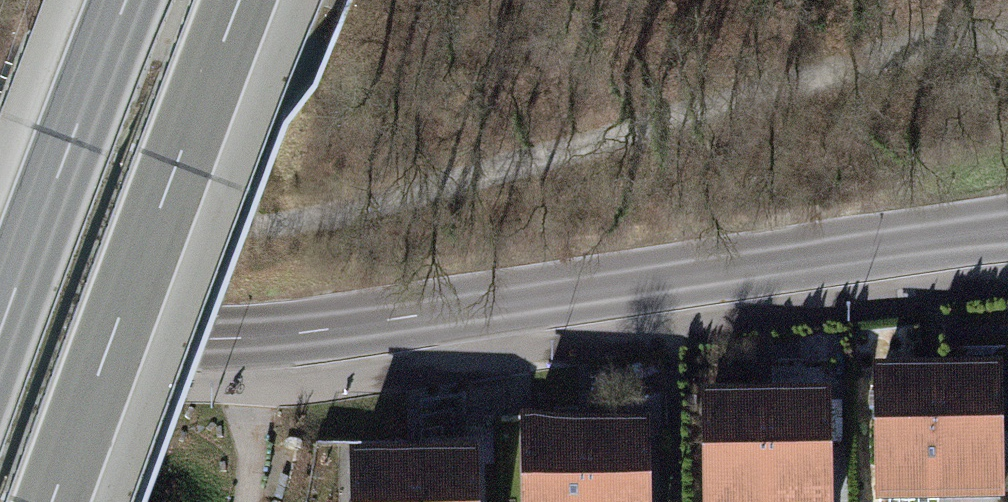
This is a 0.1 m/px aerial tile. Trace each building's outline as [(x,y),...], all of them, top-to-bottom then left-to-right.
[(938,501),(1004,501),(1001,387),(935,389),(938,501)] [(935,389),(869,390),(871,501),(938,501),(935,389)] [(764,501),(828,501),(827,410),(762,411),(764,501)] [(762,411),(698,411),(699,501),(764,501),(762,411)] [(585,501),(648,501),(646,437),(583,439),(585,501)] [(583,439),(520,440),(521,501),(585,501),(583,439)] [(412,501),(476,501),(475,466),(411,468),(412,501)] [(411,468),(348,470),(348,501),(412,501),(411,468)]
